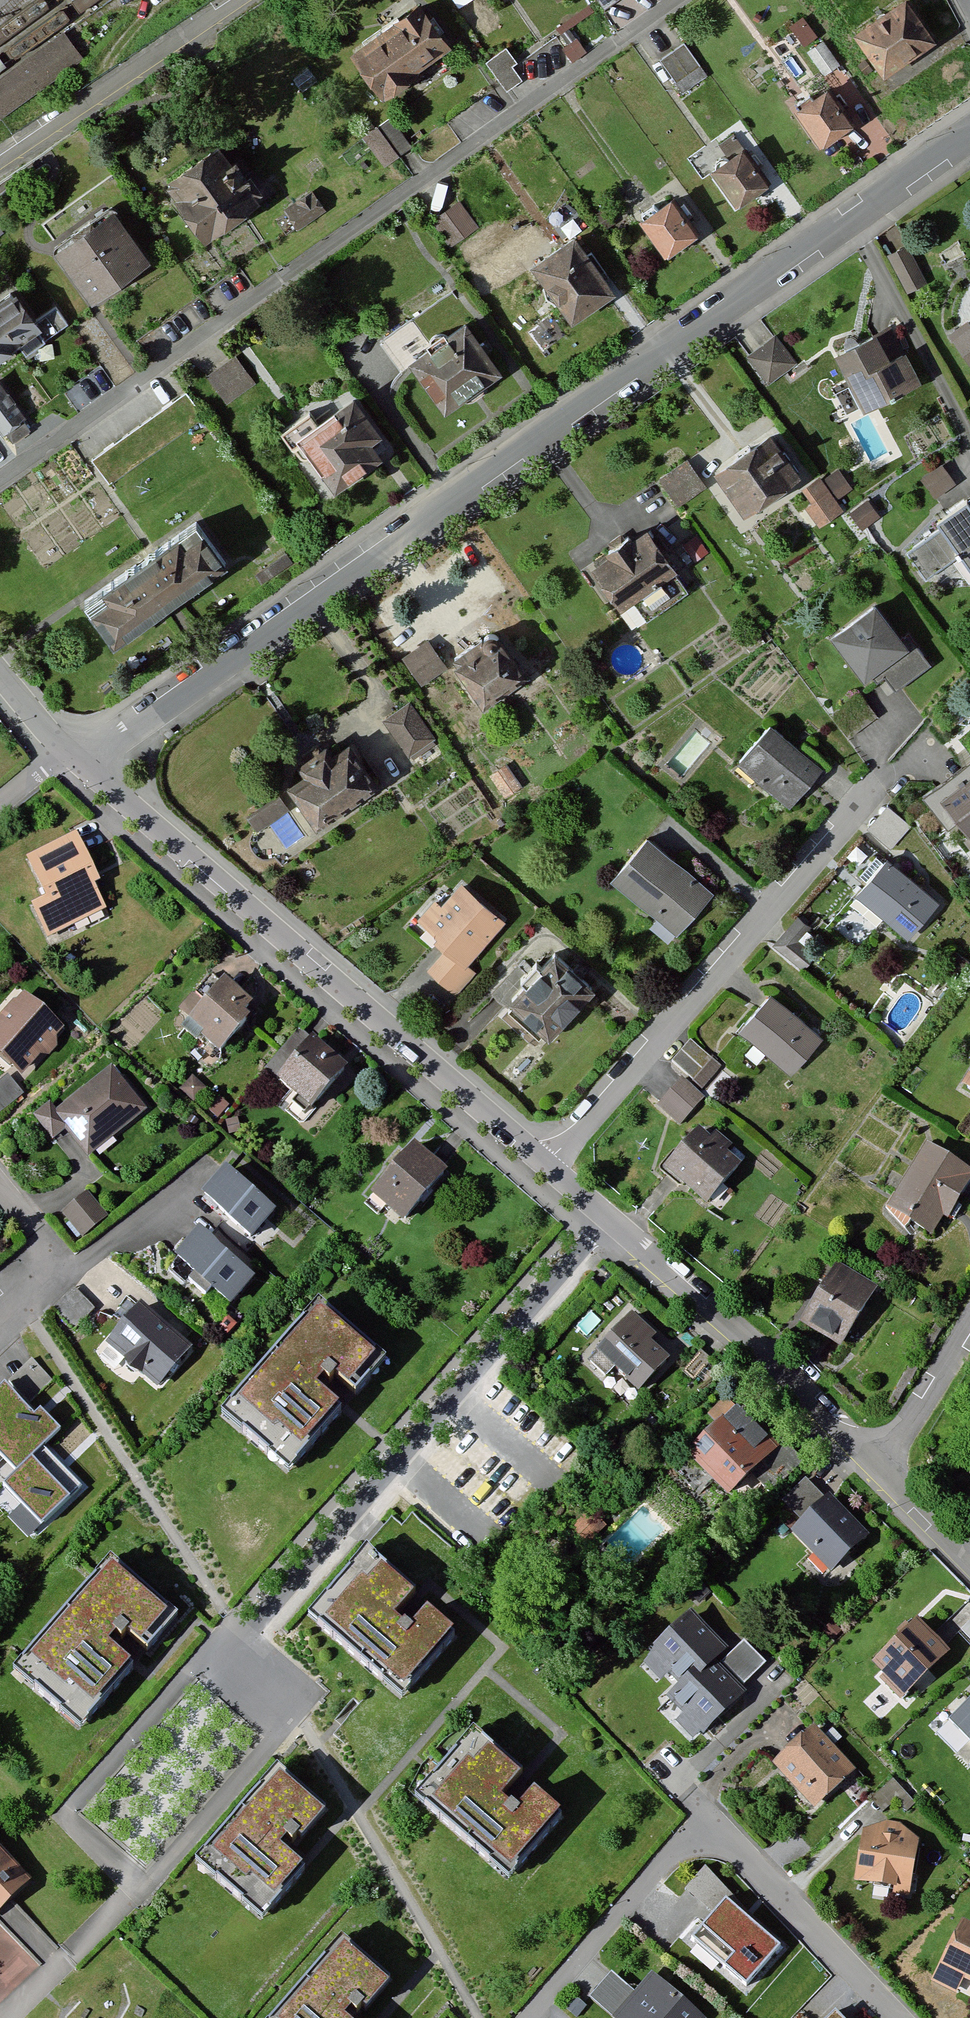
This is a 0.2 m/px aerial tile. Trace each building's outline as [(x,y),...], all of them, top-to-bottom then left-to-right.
[(855,31),(885,76),(940,40),(913,0),(901,0),(855,31)] [(451,45),(425,5),(357,48),(388,96),(425,72),(421,65),(451,45)] [(0,81),(0,117),(1,119),(65,73),(83,60),(64,34),(0,81)] [(825,39),(808,50),(825,74),(842,63),(825,39)] [(686,42),(660,58),(675,81),(700,66),(686,42)] [(494,59),(513,86),(527,76),(518,63),(524,59),(513,45),(494,59)] [(831,86),(798,109),(825,145),(857,121),(831,86)] [(416,144),(397,116),(385,124),(403,153),(416,144)] [(237,160),(225,144),(172,182),(215,242),(267,205),(265,202),(276,193),(266,179),(255,187),(252,182),(258,178),(243,156),(237,160)] [(745,145),(712,168),(739,205),(772,182),(745,145)] [(330,204),(318,187),(288,208),(301,225),(330,204)] [(673,196),(640,218),(665,255),(698,233),(673,196)] [(476,229),(460,204),(436,219),(452,244),(476,229)] [(152,262),(110,207),(54,249),(95,305),(152,262)] [(601,264),(581,237),(545,263),(590,323),(627,296),(611,274),(616,271),(608,260),(601,264)] [(11,293),(0,300),(0,353),(20,339),(29,351),(68,323),(55,305),(32,322),(11,293)] [(519,369),(481,314),(431,347),(414,321),(387,339),(410,374),(425,363),(457,411),(519,369)] [(951,335),(969,363),(969,324),(951,335)] [(893,326),(835,355),(864,411),(921,382),(893,326)] [(776,337),(748,358),(769,386),(797,365),(776,337)] [(237,353),(209,373),(229,402),(257,382),(237,353)] [(3,433),(27,416),(0,377),(0,428),(3,433)] [(203,420),(186,394),(93,458),(110,483),(203,420)] [(391,435),(364,397),(327,424),(317,409),(286,432),(312,467),(323,460),(346,492),(392,458),(381,442),(391,435)] [(776,427),(714,473),(746,515),(808,469),(776,427)] [(688,454),(658,473),(674,500),(705,482),(688,454)] [(944,462),(923,476),(938,497),(958,483),(944,462)] [(840,464),(801,488),(812,505),(807,508),(818,527),(842,512),(834,500),(855,487),(840,464)] [(869,500),(851,514),(864,531),(882,516),(869,500)] [(938,523),(944,532),(904,552),(924,581),(957,557),(969,572),(969,500),(938,523)] [(196,523),(84,600),(115,644),(227,568),(196,523)] [(650,529),(592,568),(621,613),(680,575),(650,529)] [(698,536),(683,548),(694,563),(710,551),(698,536)] [(878,604),(831,639),(866,685),(913,650),(878,604)] [(503,629),(461,658),(490,701),(533,671),(503,629)] [(433,640),(406,658),(423,683),(449,665),(433,640)] [(880,721),(859,695),(835,715),(855,740),(880,721)] [(414,703),(390,718),(417,759),(441,743),(414,703)] [(826,769),(772,724),(737,766),(791,811),(826,769)] [(335,746),(307,765),(313,774),(296,785),(322,824),(388,781),(363,744),(343,757),(335,746)] [(508,765),(489,777),(502,797),(521,785),(508,765)] [(942,797),(969,835),(969,776),(942,797)] [(913,825),(890,805),(870,827),(893,847),(913,825)] [(99,884),(76,837),(29,860),(51,905),(36,913),(51,943),(68,934),(66,930),(103,913),(91,888),(99,884)] [(716,899),(645,839),(609,882),(681,941),(716,899)] [(945,906),(888,861),(835,927),(859,946),(879,921),(911,947),(945,906)] [(504,923),(461,886),(443,907),(435,900),(417,920),(438,938),(433,944),(442,953),(425,972),(455,997),(473,976),(464,969),(504,923)] [(604,986),(562,949),(552,960),(547,955),(531,974),(535,978),(518,996),(521,999),(513,1008),(548,1038),(553,1032),(559,1038),(604,986)] [(215,998),(230,980),(218,970),(203,988),(215,998)] [(260,1004),(230,980),(215,998),(188,1031),(202,1043),(206,1038),(227,1055),(256,1019),(251,1015),(260,1004)] [(771,994),(738,1033),(791,1078),(824,1038),(771,994)] [(20,995),(0,1018),(0,1057),(19,1074),(59,1028),(20,995)] [(286,1081),(319,1040),(302,1026),(269,1066),(286,1081)] [(352,1068),(319,1040),(286,1081),(319,1108),(352,1068)] [(723,1070),(689,1042),(671,1063),(705,1091),(723,1070)] [(147,1109),(114,1067),(55,1114),(68,1130),(88,1156),(147,1109)] [(0,1081),(0,1113),(25,1093),(9,1073),(0,1081)] [(703,1101),(680,1083),(660,1107),(683,1126),(703,1101)] [(68,1130),(55,1114),(47,1104),(33,1115),(54,1141),(68,1130)] [(711,1143),(698,1133),(666,1176),(710,1210),(740,1169),(726,1159),(732,1150),(716,1138),(711,1143)] [(889,1212),(889,1220),(935,1247),(949,1225),(957,1229),(969,1207),(969,1167),(929,1144),(889,1212)] [(452,1175),(417,1148),(378,1199),(413,1226),(452,1175)] [(283,1215),(227,1169),(203,1199),(259,1245),(283,1215)] [(87,1191),(61,1213),(82,1239),(108,1217),(87,1191)] [(202,1229),(176,1258),(227,1304),(253,1275),(202,1229)] [(880,1296),(834,1271),(800,1334),(846,1359),(880,1296)] [(96,1308),(74,1287),(54,1307),(75,1329),(96,1308)] [(406,1359),(333,1298),(231,1418),(301,1477),(358,1409),(335,1390),(343,1380),(350,1386),(356,1379),(375,1396),(406,1359)] [(193,1348),(143,1306),(110,1344),(160,1387),(193,1348)] [(659,1344),(634,1319),(592,1363),(635,1404),(669,1368),(652,1351),(659,1344)] [(31,1353),(9,1375),(28,1394),(51,1372),(31,1353)] [(5,1386),(0,1391),(0,1456),(5,1461),(17,1473),(31,1459),(42,1448),(61,1431),(41,1410),(34,1417),(5,1386)] [(783,1454),(738,1411),(686,1466),(731,1508),(783,1454)] [(81,1488),(42,1448),(31,1459),(70,1499),(81,1488)] [(70,1499),(31,1459),(17,1473),(4,1485),(43,1526),(70,1499)] [(866,1542),(804,1482),(780,1506),(801,1527),(793,1535),(834,1575),(866,1542)] [(434,1594),(378,1546),(317,1618),(416,1703),(476,1631),(450,1609),(435,1627),(428,1621),(425,1624),(415,1616),(434,1594)] [(183,1612),(114,1554),(12,1674),(81,1732),(136,1667),(110,1645),(126,1627),(152,1649),(183,1612)] [(731,1656),(689,1613),(636,1665),(659,1689),(669,1680),(682,1693),(671,1705),(685,1719),(674,1730),(695,1752),(745,1703),(714,1672),(731,1656)] [(953,1662),(920,1628),(870,1677),(904,1711),(953,1662)] [(744,1647),(721,1668),(743,1691),(766,1669),(744,1647)] [(953,1726),(969,1742),(969,1707),(953,1726)] [(546,1780),(485,1729),(423,1802),(515,1880),(575,1809),(558,1795),(544,1812),(541,1809),(537,1813),(526,1804),(546,1780)] [(858,1775),(816,1733),(774,1774),(815,1817),(858,1775)] [(341,1820),(288,1774),(270,1795),(263,1789),(200,1861),(269,1920),(310,1873),(294,1859),(300,1851),(295,1847),(305,1835),(318,1846),(341,1820)] [(888,1825),(862,1840),(855,1894),(914,1901),(921,1847),(899,1826),(888,1825)] [(3,1908),(11,1901),(29,1883),(0,1854),(0,1911),(3,1908)] [(692,1894),(722,1919),(733,1907),(740,1899),(709,1873),(692,1894)] [(786,1952),(733,1907),(722,1919),(701,1944),(754,1990),(786,1952)] [(951,1911),(920,1975),(951,1990),(957,1977),(969,1983),(969,1920),(951,1911)] [(353,1936),(284,2017),(369,2017),(374,2013),(368,2008),(376,1998),(390,2009),(411,1984),(353,1936)] [(652,1979),(639,1994),(615,1973),(592,2002),(611,2017),(698,2017),(652,1979)]
